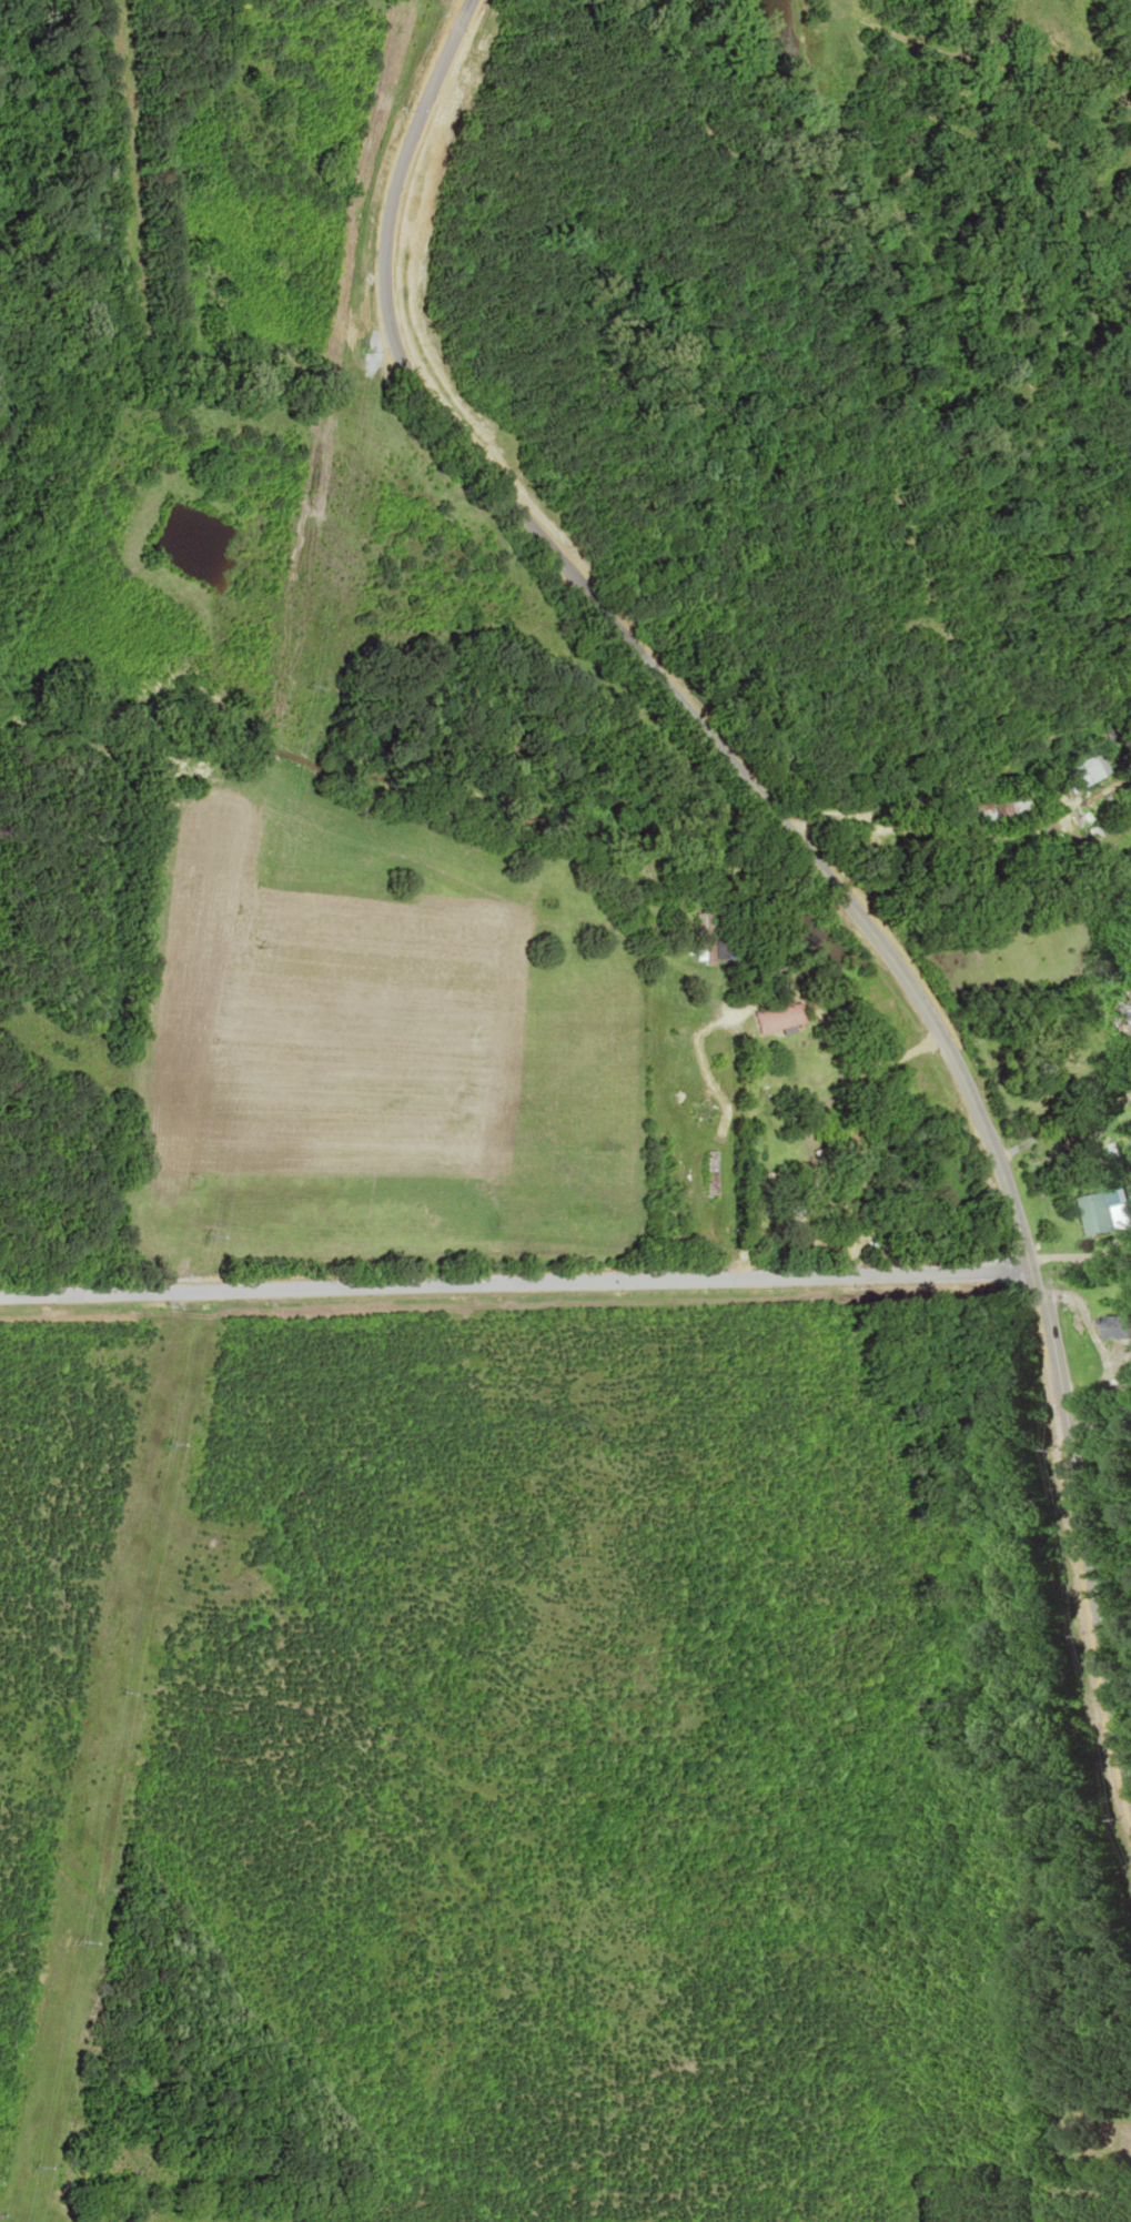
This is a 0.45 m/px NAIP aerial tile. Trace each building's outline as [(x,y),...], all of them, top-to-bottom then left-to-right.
[(1101,773),(1087,763),(1071,786),(1086,796),(1101,773)] [(959,810),(963,833),(1039,819),(1035,796),(959,810)] [(1106,1041),(1130,1031),(1130,989),(1092,1004),(1106,1041)] [(785,1007),(753,1013),(757,1034),(804,1025),(799,1001),(784,1004),(785,1007)] [(708,1152),(708,1197),(719,1197),(719,1152),(708,1152)] [(1084,1237),(1113,1231),(1107,1206),(1117,1203),(1114,1190),(1075,1198),(1084,1237)] [(1104,1318),(1104,1340),(1130,1340),(1130,1318),(1104,1318)]
